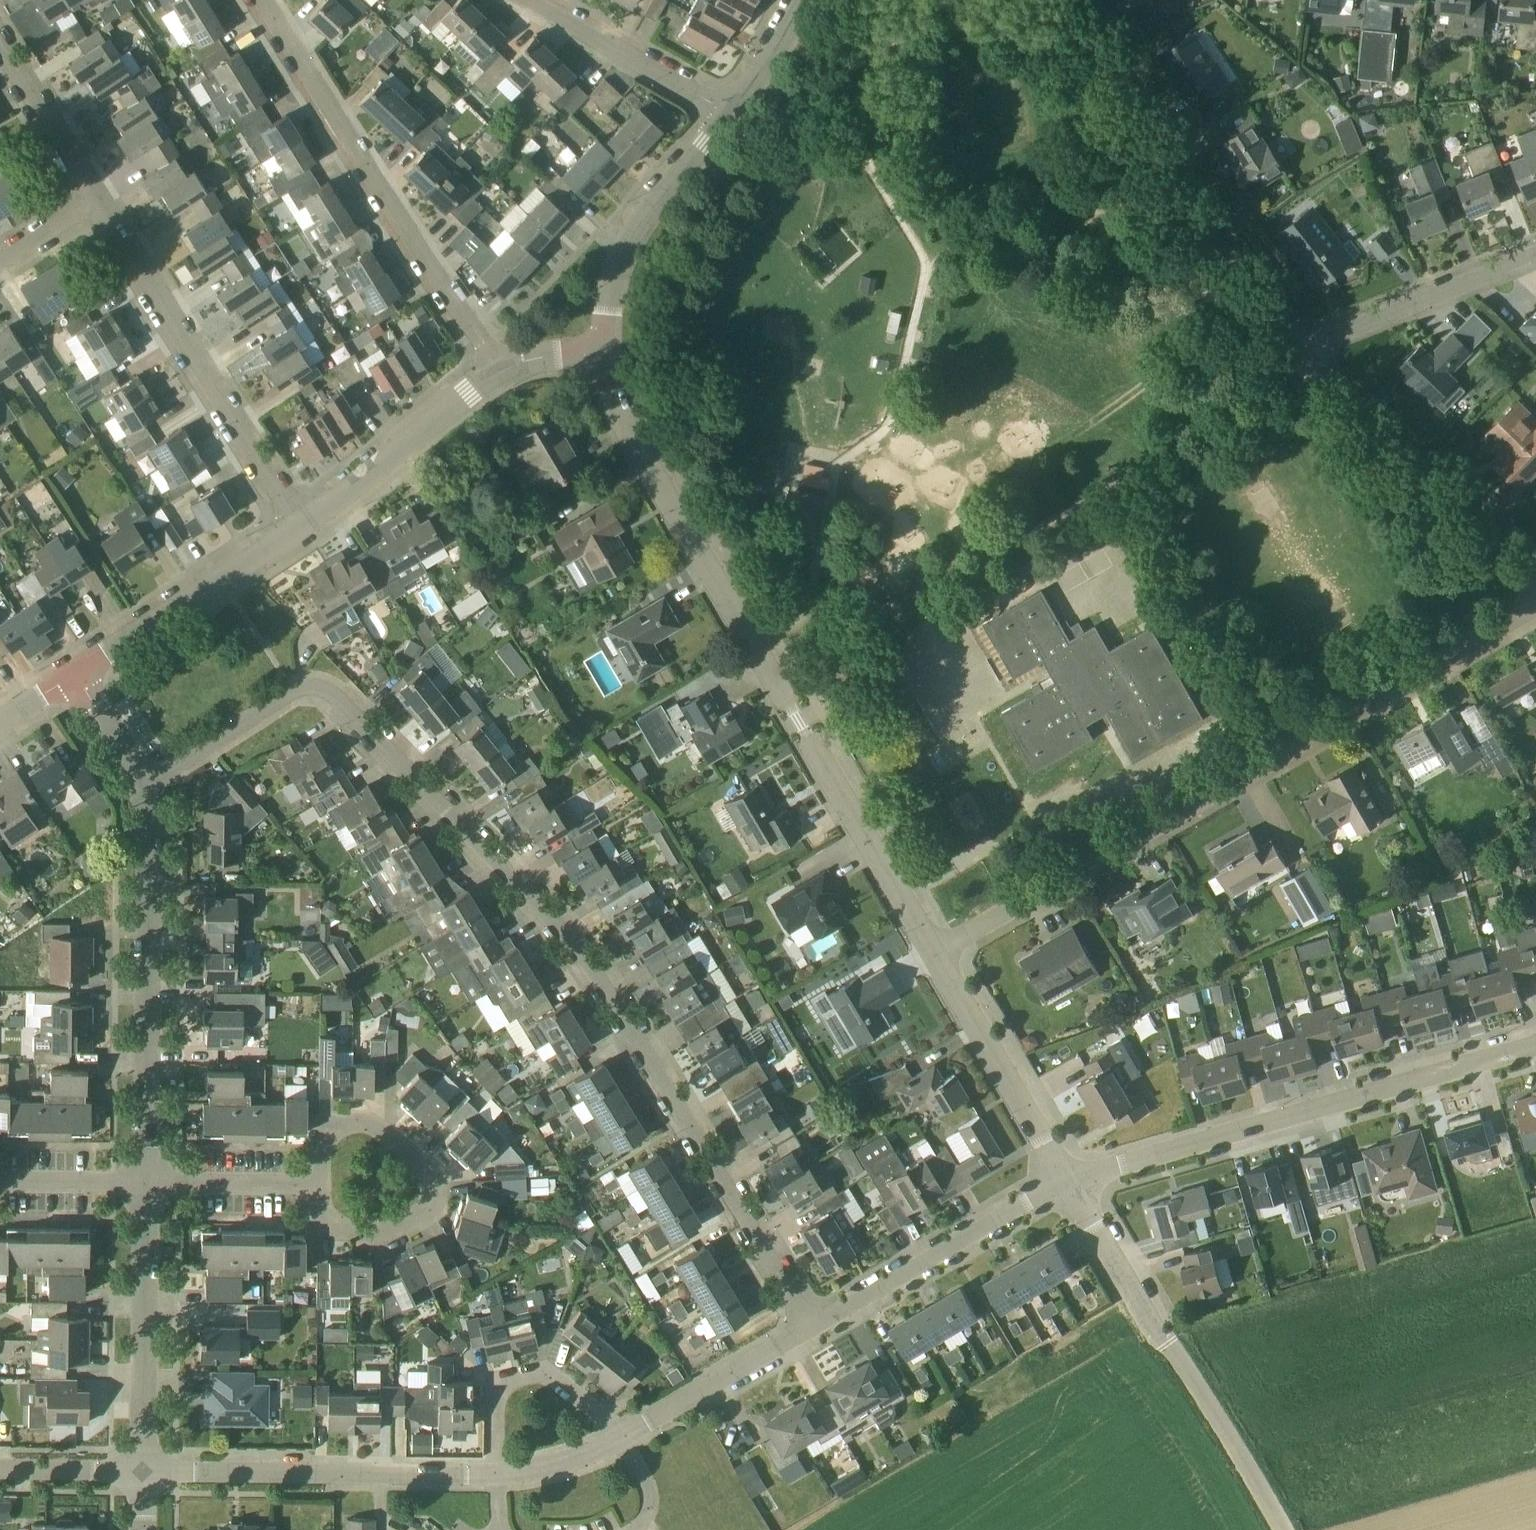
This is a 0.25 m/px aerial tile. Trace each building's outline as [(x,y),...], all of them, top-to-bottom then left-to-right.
[(71,9),(66,0),(34,0),(36,3),(25,10),(40,37),(58,26),(54,20),(71,9)] [(71,9),(86,0),(66,0),(71,9)] [(113,4),(120,14),(129,9),(130,8),(126,0),(120,0),(113,4)] [(158,7),(154,0),(149,0),(145,3),(151,12),(158,7)] [(211,8),(206,0),(160,0),(168,12),(174,8),(184,24),(211,8)] [(344,0),(325,0),(309,17),(330,37),(352,13),(341,3),(344,0)] [(482,15),(466,0),(458,0),(452,7),(444,0),(441,0),(422,21),(441,39),(451,28),(461,38),(482,15)] [(645,14),(657,20),(667,0),(653,0),(645,14)] [(734,26),(738,18),(713,4),(713,3),(707,0),(696,0),(689,12),(698,16),(698,17),(723,31),(718,39),(724,42),(734,26)] [(754,5),(745,0),(715,0),(714,2),(710,0),(707,0),(713,3),(713,4),(738,18),(734,26),(740,29),(754,5)] [(1179,12),(1180,0),(1155,0),(1154,9),(1179,12)] [(1306,10),(1338,13),(1339,0),(1307,0),(1306,10)] [(1414,0),(1366,0),(1358,78),(1359,78),(1372,79),(1392,81),(1398,32),(1390,31),(1393,2),(1414,4),(1414,0)] [(1437,12),(1451,14),(1448,31),(1483,35),(1486,0),(1438,0),(1437,12)] [(1533,16),(1534,0),(1502,0),(1500,19),(1519,21),(1516,47),(1535,49),(1535,17),(1533,16)] [(109,21),(120,14),(113,4),(103,10),(109,21)] [(224,45),(217,35),(225,30),(211,8),(184,24),(185,25),(175,31),(184,46),(188,44),(198,61),(224,45)] [(404,37),(425,15),(418,9),(414,14),(411,11),(394,28),(404,37)] [(709,56),(718,39),(723,31),(698,17),(698,16),(689,12),(691,13),(678,39),(709,56)] [(492,45),(502,34),(482,15),(461,38),(462,38),(453,47),(472,64),(476,61),(478,63),(466,75),(473,82),(501,53),(492,45)] [(121,55),(109,37),(108,36),(111,34),(109,30),(114,26),(110,21),(78,43),(84,53),(68,64),(80,83),(87,79),(87,78),(113,61),(113,60),(119,56),(121,55)] [(86,34),(78,22),(68,28),(76,41),(86,34)] [(336,42),(343,35),(338,30),(331,37),(336,42)] [(1199,104),(1231,82),(1214,57),(1213,58),(1196,32),(1161,55),(1178,81),(1175,84),(1184,97),(1191,92),(1199,104)] [(532,78),(554,56),(533,37),(513,58),(514,59),(510,63),(501,53),(473,82),(487,94),(506,74),(522,90),(532,78)] [(238,51),(230,56),(224,45),(198,61),(208,77),(201,81),(212,99),(252,74),(238,51)] [(386,55),(378,64),(385,71),(393,62),(386,55)] [(115,87),(121,96),(154,74),(148,64),(131,75),(119,56),(113,60),(113,61),(87,78),(87,79),(99,97),(115,87)] [(552,115),(562,105),(579,87),(571,79),(574,75),(554,56),(532,78),(544,89),(535,99),(552,115)] [(1273,72),(1288,74),(1291,60),(1276,58),(1273,72)] [(382,121),(403,98),(383,79),(387,74),(385,71),(378,64),(361,82),(371,91),(361,101),(382,121)] [(1292,88),(1308,78),(1301,66),(1285,78),(1292,88)] [(128,106),(112,117),(123,135),(150,118),(157,114),(145,95),(161,85),(154,74),(121,96),(128,106)] [(229,112),(239,129),(265,112),(259,102),(266,97),(252,74),(212,99),(222,117),(229,112)] [(1348,74),(1335,78),(1339,91),(1352,88),(1348,74)] [(597,104),(613,87),(605,78),(588,95),(597,104)] [(1372,79),(1359,78),(1358,87),(1371,89),(1372,79)] [(579,87),(562,105),(571,113),(588,95),(579,87)] [(606,112),(608,110),(622,95),(613,87),(597,104),(606,112)] [(413,145),(431,127),(440,117),(431,109),(423,117),(403,98),(382,121),(402,140),(405,136),(413,145)] [(621,126),(644,148),(662,129),(639,107),(621,126)] [(301,137),(286,114),(272,123),(265,112),(239,129),(250,146),(260,162),(274,154),(301,137)] [(1359,117),(1364,132),(1380,127),(1375,112),(1359,117)] [(446,113),(434,125),(441,132),(453,120),(446,113)] [(152,158),(174,143),(168,134),(171,132),(159,114),(157,115),(157,114),(150,118),(123,135),(117,139),(129,159),(145,148),(152,158)] [(202,125),(197,117),(191,120),(190,126),(194,130),(202,125)] [(1250,193),(1286,169),(1270,144),(1269,145),(1255,123),(1225,142),(1239,164),(1234,167),(1250,193)] [(626,167),(644,148),(621,126),(604,143),(598,138),(597,139),(620,161),(620,162),(626,167)] [(425,191),(448,168),(455,160),(436,141),(440,136),(431,127),(413,145),(422,153),(405,171),(425,191)] [(483,137),(496,144),(500,135),(487,128),(483,137)] [(1518,136),(1525,154),(1512,159),(1529,201),(1535,198),(1535,129),(1518,136)] [(1341,140),(1348,155),(1364,148),(1358,133),(1341,140)] [(235,151),(228,137),(216,145),(223,157),(235,151)] [(284,171),(277,174),(288,191),(314,175),(307,165),(315,160),(301,137),(274,154),(284,171)] [(602,180),(620,162),(620,161),(597,139),(579,158),(602,180)] [(1500,201),(1493,183),(1507,177),(1493,141),(1466,152),(1475,175),(1458,182),(1472,215),(1488,209),(1487,207),(1500,201)] [(186,174),(187,174),(176,157),(181,154),(174,143),(152,158),(158,168),(142,178),(155,198),(161,193),(186,175),(186,174)] [(584,199),(591,192),(602,180),(579,158),(562,176),(555,169),(546,179),(563,195),(571,186),(584,199)] [(1448,225),(1439,201),(1451,196),(1436,158),(1410,168),(1421,196),(1402,203),(1416,237),(1448,225)] [(18,192),(2,166),(0,167),(0,205),(4,212),(23,200),(18,192)] [(447,208),(456,217),(474,198),(485,184),(469,169),(459,179),(448,168),(425,191),(445,210),(447,208)] [(196,211),(218,196),(212,187),(206,191),(193,170),(187,174),(186,174),(186,175),(161,193),(173,211),(189,201),(196,211)] [(280,196),(282,195),(288,191),(277,174),(270,180),(280,196)] [(328,181),(320,186),(314,175),(288,191),(299,209),(306,205),(316,221),(343,205),(328,181)] [(555,204),(563,195),(546,179),(537,188),(543,194),(526,212),(550,235),(568,216),(555,204)] [(224,233),(230,228),(219,210),(225,206),(218,196),(196,211),(202,221),(186,231),(198,249),(198,250),(224,232),(224,233)] [(456,217),(464,225),(482,206),(474,198),(456,217)] [(355,242),(349,232),(357,227),(343,205),(316,221),(316,222),(303,230),(324,262),(330,259),(330,258),(355,242)] [(533,253),(550,235),(526,212),(508,231),(515,237),(533,253)] [(1332,276),(1348,263),(1360,253),(1350,240),(1337,250),(1335,248),(1307,212),(1281,233),(1306,264),(1317,256),(1332,276)] [(457,251),(473,233),(464,225),(448,242),(457,251)] [(226,272),(248,258),(247,257),(254,253),(248,243),(246,245),(235,228),(231,230),(230,228),(224,233),(224,232),(198,250),(198,249),(191,254),(203,273),(220,262),(226,272)] [(268,230),(267,231),(256,238),(263,248),(274,241),(275,240),(274,240),(270,232),(268,230)] [(466,259),(474,250),(480,245),(482,242),(473,233),(457,251),(466,259)] [(1381,257),(1395,247),(1384,233),(1370,243),(1381,257)] [(538,258),(533,253),(515,237),(497,256),(520,277),(538,258)] [(370,248),(362,253),(355,242),(330,258),(330,259),(341,276),(348,272),(358,288),(384,271),(370,248)] [(482,242),(480,245),(474,250),(489,265),(479,275),(502,297),(520,277),(497,256),(482,242)] [(275,257),(281,254),(274,244),(265,250),(269,256),(275,257)] [(235,307),(261,289),(249,271),(254,268),(248,258),(226,272),(233,282),(216,293),(229,312),(235,307)] [(61,308),(79,297),(58,263),(39,274),(61,308)] [(379,322),(381,321),(398,310),(391,299),(398,294),(384,271),(358,288),(368,305),(361,309),(372,325),(368,328),(368,329),(379,322)] [(41,320),(61,308),(39,274),(20,286),(41,320)] [(269,324),(291,310),(297,306),(291,297),(281,304),(268,285),(261,289),(235,307),(247,326),(263,315),(269,324)] [(92,309),(103,302),(96,291),(85,298),(92,309)] [(315,299),(322,309),(330,303),(324,293),(315,299)] [(429,318),(422,306),(414,311),(421,323),(429,318)] [(272,364),(305,342),(293,324),(298,321),(291,310),(269,324),(276,335),(260,346),(272,364)] [(1522,325),(1535,339),(1535,311),(1522,325)] [(88,351),(121,330),(110,312),(93,322),(87,312),(66,325),(73,336),(77,333),(88,351)] [(1464,322),(1480,339),(1491,328),(1475,312),(1464,322)] [(765,332),(791,332),(791,315),(765,315),(765,332)] [(379,322),(368,329),(374,339),(385,332),(379,322)] [(36,343),(31,335),(30,336),(20,342),(9,325),(0,331),(0,353),(11,371),(30,358),(34,363),(43,357),(35,344),(36,343)] [(40,326),(29,333),(30,336),(31,335),(36,343),(47,336),(40,326)] [(443,353),(433,337),(423,343),(414,329),(397,339),(401,345),(402,345),(416,369),(424,365),(443,353)] [(108,365),(116,360),(133,350),(121,330),(88,351),(99,371),(88,378),(88,380),(92,387),(93,388),(114,375),(108,365)] [(1452,373),(1471,353),(1453,333),(1443,344),(1429,356),(1421,346),(1399,367),(1434,402),(1457,378),(1452,373)] [(272,364),(265,368),(278,387),(294,377),(300,387),(310,380),(311,382),(322,375),(321,372),(315,363),(311,366),(300,349),(306,344),(305,342),(272,364)] [(332,351),(338,361),(349,353),(343,344),(332,351)] [(428,371),(424,365),(416,369),(402,345),(401,345),(385,356),(384,356),(403,386),(428,371)] [(11,371),(0,353),(0,378),(11,371)] [(355,353),(344,360),(356,380),(367,373),(355,353)] [(403,386),(384,356),(369,366),(383,389),(376,394),(380,401),(403,386)] [(323,358),(315,363),(321,372),(328,367),(323,358)] [(345,387),(356,380),(344,360),(333,367),(345,387)] [(137,375),(121,385),(114,375),(93,388),(100,399),(105,397),(115,414),(148,393),(137,375)] [(311,382),(310,380),(300,387),(305,396),(315,389),(311,382)] [(317,391),(323,401),(327,398),(321,389),(317,391)] [(367,417),(363,409),(356,414),(341,391),(324,401),(328,407),(344,431),(351,427),(367,417)] [(129,446),(150,433),(144,423),(160,413),(148,393),(115,414),(127,434),(123,436),(129,446)] [(296,395),(289,400),(293,406),(301,401),(296,394),(296,395)] [(5,425),(16,417),(3,396),(0,398),(0,417),(5,425)] [(1535,470),(1535,418),(1517,399),(1481,436),(1506,461),(1500,467),(1520,486),(1535,470)] [(355,433),(351,427),(344,431),(328,407),(312,418),(331,448),(355,433)] [(4,445),(13,439),(4,425),(5,425),(0,417),(0,438),(4,445)] [(528,497),(567,474),(584,464),(573,447),(571,448),(553,417),(514,440),(526,462),(512,470),(528,497)] [(304,465),(331,448),(312,418),(295,428),(304,442),(294,448),(304,465)] [(78,424),(66,436),(75,445),(87,433),(78,424)] [(160,467),(193,447),(181,427),(157,443),(150,433),(129,446),(135,456),(148,448),(160,467)] [(174,499),(178,496),(195,486),(188,476),(205,465),(193,447),(160,467),(171,486),(168,488),(174,499)] [(63,465),(51,477),(63,489),(75,478),(63,465)] [(821,477),(804,474),(801,490),(825,495),(828,479),(821,477)] [(184,522),(192,536),(233,510),(217,485),(188,503),(196,514),(184,522)] [(151,550),(138,531),(152,522),(137,499),(114,515),(122,527),(102,540),(120,569),(151,550)] [(562,560),(580,590),(630,560),(613,531),(621,527),(606,503),(554,534),(567,557),(562,560)] [(410,507),(394,517),(418,557),(418,556),(425,566),(448,552),(445,548),(458,539),(437,506),(435,508),(437,511),(419,522),(410,507)] [(813,515),(794,511),(791,527),(810,530),(813,515)] [(409,589),(397,571),(418,557),(394,517),(379,526),(388,540),(367,554),(390,593),(392,592),(396,598),(409,589)] [(183,541),(173,524),(169,519),(156,528),(170,550),(183,541)] [(106,587),(92,565),(90,566),(75,542),(66,548),(58,536),(46,544),(69,580),(81,572),(95,594),(106,587)] [(58,587),(69,580),(46,544),(34,552),(42,564),(34,569),(48,591),(46,593),(61,616),(72,610),(58,587)] [(390,593),(367,554),(349,566),(341,553),(326,562),(360,619),(361,619),(351,603),(374,589),(380,600),(390,593)] [(352,624),(360,619),(326,562),(311,570),(319,584),(310,590),(321,608),(310,614),(321,631),(323,634),(346,621),(352,624)] [(451,606),(460,619),(487,601),(479,588),(451,606)] [(1067,618),(1065,620),(1061,622),(1041,590),(984,623),(1015,676),(1044,660),(1057,682),(1043,689),(1040,683),(1032,687),(1035,694),(1002,712),(1035,770),(1093,737),(1085,724),(1107,712),(1133,758),(1203,718),(1151,627),(1116,645),(1118,647),(1110,652),(1094,625),(1084,631),(1078,621),(1071,625),(1067,618)] [(43,628),(61,616),(46,593),(16,613),(39,648),(51,640),(43,628)] [(665,662),(653,641),(679,626),(663,597),(605,631),(634,680),(665,662)] [(478,616),(489,626),(499,614),(487,605),(478,616)] [(39,648),(16,613),(0,623),(0,655),(0,656),(19,644),(27,656),(39,648)] [(423,646),(410,639),(403,651),(416,657),(417,658),(423,646)] [(497,650),(506,661),(518,652),(510,641),(509,640),(496,649),(497,650)] [(413,712),(440,690),(432,678),(442,670),(426,651),(400,672),(407,681),(395,690),(413,712)] [(375,680),(386,672),(387,671),(379,661),(367,670),(375,680)] [(1531,672),(1528,665),(1490,687),(1502,707),(1535,688),(1535,669),(1531,672)] [(453,731),(481,708),(465,689),(450,701),(440,690),(413,712),(430,734),(445,722),(453,731)] [(707,760),(727,748),(744,738),(729,712),(721,716),(707,692),(680,708),(677,703),(665,710),(661,703),(636,718),(658,756),(684,741),(683,739),(692,734),(707,760)] [(471,767),(497,746),(484,730),(488,727),(476,713),(482,709),(481,708),(453,731),(460,741),(454,746),(471,767)] [(1449,710),(1394,743),(1408,767),(1446,745),(1460,769),(1481,757),(1487,767),(1496,762),(1504,776),(1517,769),(1494,732),(1475,744),(1461,721),(1457,723),(1449,710)] [(585,720),(577,711),(569,718),(578,727),(585,720)] [(607,748),(621,740),(614,728),(600,736),(607,748)] [(314,740),(301,747),(295,737),(267,755),(279,774),(287,769),(294,779),(326,759),(314,740)] [(580,748),(586,757),(588,756),(590,760),(595,757),(597,761),(600,759),(590,742),(580,748)] [(519,785),(542,771),(530,756),(522,762),(515,753),(507,759),(497,746),(471,767),(489,790),(511,772),(519,785)] [(43,764),(30,772),(52,805),(60,800),(66,810),(84,798),(85,799),(87,798),(97,813),(111,804),(79,754),(63,764),(53,749),(39,758),(43,764)] [(339,765),(332,769),(326,759),(294,779),(304,796),(307,794),(314,806),(342,788),(342,787),(350,783),(349,782),(342,786),(336,777),(344,772),(339,765)] [(1350,819),(1358,834),(1384,819),(1353,766),(1329,780),(1332,786),(1306,801),(1314,815),(1312,816),(1323,835),(1327,833),(1350,819)] [(548,809),(549,809),(543,799),(552,793),(540,773),(542,771),(519,785),(525,796),(509,805),(522,827),(527,824),(526,823),(548,810),(548,809)] [(44,814),(17,772),(0,783),(0,789),(3,793),(0,795),(0,828),(12,846),(39,828),(34,820),(44,814)] [(209,799),(208,803),(208,810),(205,810),(205,830),(209,830),(209,860),(239,860),(240,836),(267,812),(234,775),(223,785),(219,781),(215,785),(214,787),(212,791),(211,793),(209,799)] [(348,825),(380,804),(368,784),(348,797),(342,788),(314,806),(320,815),(328,810),(339,827),(347,823),(348,825)] [(786,809),(775,815),(758,785),(724,804),(751,850),(769,840),(774,849),(800,833),(786,809)] [(570,839),(590,827),(601,821),(594,809),(586,814),(582,806),(572,812),(564,800),(549,809),(548,809),(548,810),(526,823),(527,824),(539,845),(564,829),(570,839)] [(393,810),(386,814),(380,804),(348,825),(358,842),(362,839),(368,850),(359,856),(359,857),(400,830),(404,828),(403,827),(396,831),(390,822),(398,817),(393,810)] [(663,825),(652,809),(640,817),(651,833),(663,825)] [(600,864),(610,858),(592,827),(602,821),(601,821),(590,827),(570,839),(577,850),(560,860),(573,882),(578,879),(577,877),(600,865),(600,864)] [(653,833),(670,864),(684,857),(667,825),(653,833)] [(1287,866),(1281,856),(1271,838),(1259,845),(1249,829),(1222,844),(1221,842),(1210,849),(1221,868),(1216,870),(1219,875),(1209,880),(1216,893),(1226,887),(1232,897),(1287,866)] [(418,833),(406,840),(400,830),(359,857),(372,876),(377,873),(384,885),(432,855),(418,833)] [(1519,862),(1531,859),(1527,844),(1515,847),(1519,862)] [(435,880),(444,875),(432,855),(384,885),(390,894),(386,897),(393,908),(397,906),(400,911),(402,914),(413,907),(441,890),(435,880)] [(81,860),(85,876),(101,871),(96,856),(81,860)] [(622,894),(643,882),(631,862),(622,867),(615,856),(611,859),(610,858),(600,864),(600,865),(577,877),(578,879),(578,878),(591,899),(616,884),(622,894)] [(680,875),(688,868),(680,860),(673,866),(680,875)] [(1310,866),(1280,884),(1304,925),(1334,908),(1310,866)] [(749,884),(742,871),(725,881),(725,882),(732,894),(749,884)] [(814,936),(826,930),(843,919),(829,895),(835,892),(823,873),(772,904),(789,932),(806,923),(814,936)] [(1112,905),(1130,935),(1141,929),(1147,940),(1194,914),(1173,877),(1141,895),(1138,890),(1112,905)] [(651,919),(668,909),(661,897),(659,898),(648,879),(643,883),(643,882),(622,894),(628,904),(612,914),(625,936),(630,933),(630,932),(651,919)] [(1435,902),(1444,899),(1440,887),(1431,889),(1435,902)] [(434,940),(480,911),(467,889),(448,901),(441,890),(413,907),(418,913),(433,937),(434,940)] [(1414,894),(1419,907),(1432,903),(1428,890),(1414,894)] [(237,897),(213,897),(205,897),(204,932),(207,932),(207,944),(241,944),(241,943),(246,943),(246,939),(241,939),(241,914),(237,914),(237,897)] [(12,915),(22,924),(34,911),(24,902),(12,915)] [(664,954),(691,937),(673,906),(668,909),(651,919),(630,932),(630,933),(642,954),(658,944),(664,954)] [(741,921),(737,906),(723,909),(727,924),(741,921)] [(707,915),(705,922),(709,928),(721,921),(715,910),(707,915)] [(389,922),(402,914),(400,911),(387,919),(389,922)] [(464,965),(494,946),(493,944),(480,952),(474,942),(492,931),(480,911),(434,940),(433,937),(419,946),(438,978),(463,963),(464,965)] [(1494,924),(1501,949),(1517,945),(1510,919),(1494,924)] [(69,923),(49,923),(43,923),(43,941),(50,941),(50,979),(87,979),(87,963),(92,963),(92,937),(69,937),(69,923)] [(1330,928),(1332,936),(1340,934),(1338,926),(1330,928)] [(1515,932),(1519,944),(1527,975),(1535,973),(1535,926),(1515,932)] [(1046,1001),(1046,1002),(1074,987),(1075,989),(1099,974),(1072,928),(1050,940),(1051,943),(1022,960),(1033,979),(1031,980),(1030,981),(1029,983),(1028,985),(1027,986),(1026,988),(1026,990),(1026,992),(1027,994),(1027,996),(1028,998),(1030,999),(1031,1000),(1033,1001),(1034,1002),(1036,1003),(1038,1003),(1040,1003),(1042,1003),(1044,1002),(1046,1001)] [(343,942),(339,937),(325,947),(327,949),(332,957),(347,948),(343,943),(343,942)] [(689,982),(695,979),(688,967),(698,962),(686,942),(692,938),(691,937),(664,954),(671,964),(654,974),(667,994),(668,994),(689,981),(689,982)] [(325,947),(321,940),(301,940),(301,948),(310,961),(327,949),(325,947)] [(349,940),(343,943),(347,948),(352,945),(349,940)] [(1301,959),(1314,955),(1310,942),(1297,945),(1301,959)] [(246,958),(246,943),(241,943),(241,944),(207,944),(207,945),(213,945),(213,956),(204,956),(204,981),(236,981),(237,979),(249,979),(253,975),(253,961),(249,958),(246,958)] [(1515,979),(1527,975),(1519,944),(1517,945),(1501,949),(1498,950),(1503,967),(1489,971),(1500,1008),(1523,1001),(1515,979)] [(487,994),(529,968),(516,945),(500,955),(494,946),(464,965),(482,995),(486,992),(487,994)] [(332,957),(343,974),(358,965),(347,948),(332,957)] [(747,967),(739,954),(728,960),(737,974),(747,967)] [(1452,971),(1440,975),(1436,964),(1414,970),(1420,991),(1431,1028),(1454,1021),(1447,1002),(1459,999),(1452,971)] [(1500,1008),(1489,971),(1478,975),(1475,965),(1452,971),(1459,999),(1471,996),(1477,1015),(1500,1008)] [(698,1020),(727,1003),(726,1001),(736,995),(719,967),(709,973),(708,972),(695,979),(689,982),(689,981),(668,994),(667,994),(667,995),(662,998),(675,1019),(691,1009),(698,1020)] [(518,1018),(548,999),(547,997),(538,1002),(533,992),(541,987),(529,968),(487,994),(494,1005),(498,1002),(509,1021),(517,1016),(518,1018)] [(813,1000),(844,1050),(887,1024),(877,1008),(897,996),(881,969),(862,981),(859,977),(828,995),(826,991),(813,1000)] [(1211,983),(1214,997),(1231,994),(1228,980),(1211,983)] [(766,1002),(756,985),(748,990),(750,994),(746,996),(754,1009),(766,1002)] [(1431,1028),(1420,991),(1407,995),(1404,985),(1383,991),(1390,1019),(1402,1016),(1408,1034),(1431,1028)] [(70,990),(50,990),(35,990),(35,1002),(51,1002),(51,1015),(41,1015),(40,1026),(91,1026),(92,1005),(78,1005),(78,1002),(70,1002),(70,990)] [(1378,1022),(1390,1019),(1383,991),(1362,997),(1365,1008),(1352,1012),(1362,1048),(1385,1041),(1378,1022)] [(206,1046),(226,1047),(242,1047),(243,1023),(264,1024),(264,1016),(274,1016),(275,1005),(264,1005),(264,993),(215,992),(214,1008),(203,1008),(203,1023),(206,1023),(206,1046)] [(784,1009),(794,1003),(788,992),(777,999),(784,1009)] [(337,1007),(337,995),(322,994),(322,1007),(337,1007)] [(1136,1007),(1136,995),(1127,995),(1127,1007),(1136,1007)] [(376,1015),(386,1008),(379,997),(369,1003),(376,1015)] [(537,1049),(578,1023),(564,1001),(554,1007),(548,999),(518,1018),(537,1049)] [(727,1044),(743,1035),(743,1034),(741,1035),(723,1005),(727,1003),(698,1020),(704,1030),(687,1040),(700,1062),(705,1059),(706,1059),(706,1058),(728,1045),(727,1044)] [(1352,1012),(1339,1015),(1335,1005),(1314,1011),(1322,1042),(1334,1039),(1339,1054),(1362,1048),(1352,1012)] [(1310,1046),(1322,1042),(1314,1011),(1293,1017),(1297,1033),(1284,1037),(1295,1074),(1317,1067),(1310,1046)] [(389,1016),(380,1014),(377,1029),(386,1031),(389,1016)] [(579,1063),(574,1053),(590,1043),(578,1023),(537,1049),(543,1059),(547,1057),(558,1076),(579,1063)] [(91,1048),(91,1026),(40,1026),(40,1036),(34,1036),(34,1062),(69,1062),(69,1050),(78,1050),(78,1048),(91,1048)] [(385,1059),(397,1059),(398,1029),(388,1027),(385,1039),(385,1044),(385,1055),(385,1059)] [(1295,1074),(1284,1037),(1272,1041),(1269,1030),(1247,1037),(1245,1031),(1246,1037),(1254,1065),(1266,1062),(1272,1080),(1295,1074)] [(785,1031),(774,1038),(773,1043),(780,1055),(794,1046),(794,1045),(787,1033),(785,1031)] [(457,1050),(470,1042),(463,1032),(450,1040),(457,1050)] [(1022,1038),(1028,1050),(1039,1043),(1035,1036),(1029,1034),(1022,1038)] [(718,1079),(734,1069),(740,1079),(762,1066),(749,1045),(750,1043),(746,1037),(744,1037),(743,1035),(727,1044),(728,1045),(706,1058),(706,1059),(718,1079)] [(352,1097),(353,1063),(353,1052),(334,1052),(334,1036),(320,1036),(319,1076),(331,1075),(331,1092),(339,1093),(339,1097),(352,1097)] [(1242,1069),(1254,1065),(1246,1037),(1239,1039),(1224,1044),(1227,1054),(1215,1057),(1226,1094),(1248,1087),(1242,1069)] [(385,1044),(385,1039),(371,1039),(370,1063),(353,1063),(352,1097),(364,1097),(364,1093),(373,1093),(373,1059),(385,1059),(385,1055),(385,1044)] [(1090,1104),(1123,1084),(1116,1072),(1126,1066),(1114,1047),(1084,1066),(1090,1076),(1078,1083),(1090,1104)] [(1226,1094),(1215,1057),(1203,1061),(1200,1050),(1178,1057),(1186,1084),(1197,1081),(1203,1101),(1226,1094)] [(400,1102),(409,1111),(445,1073),(442,1070),(426,1066),(413,1053),(393,1074),(404,1085),(397,1093),(403,1099),(400,1102)] [(481,1082),(493,1072),(484,1060),(472,1070),(481,1082)] [(0,1062),(0,1072),(8,1072),(8,1062),(0,1062)] [(585,1097),(613,1080),(602,1062),(566,1084),(576,1101),(584,1096),(585,1097)] [(300,1075),(300,1069),(300,1064),(286,1064),(286,1074),(300,1075)] [(286,1069),(286,1065),(278,1065),(278,1073),(286,1073),(286,1069)] [(954,1074),(944,1080),(934,1065),(913,1077),(905,1065),(898,1069),(870,1079),(882,1099),(896,1090),(908,1109),(924,1100),(934,1117),(967,1097),(954,1074)] [(771,1104),(781,1099),(762,1066),(740,1079),(747,1090),(730,1100),(743,1120),(744,1121),(765,1107),(765,1108),(771,1104)] [(87,1070),(67,1070),(51,1069),(51,1090),(85,1091),(87,1091),(87,1070)] [(497,1070),(482,1082),(491,1093),(506,1080),(497,1070)] [(244,1071),(227,1071),(207,1071),(207,1093),(208,1093),(243,1092),(244,1071)] [(469,1095),(448,1076),(442,1081),(412,1114),(418,1119),(421,1116),(427,1122),(434,1114),(446,1125),(466,1103),(464,1101),(469,1095)] [(596,1115),(623,1098),(613,1080),(585,1097),(596,1115)] [(507,1104),(518,1094),(508,1082),(497,1092),(507,1104)] [(840,1091),(845,1102),(859,1095),(854,1084),(840,1091)] [(1127,1124),(1149,1111),(1138,1091),(1130,1096),(1123,1084),(1090,1104),(1101,1124),(1120,1113),(1127,1124)] [(561,1088),(549,1094),(554,1102),(565,1095),(561,1088)] [(51,1090),(44,1090),(29,1090),(29,1100),(9,1099),(9,1122),(7,1122),(7,1126),(7,1134),(90,1135),(91,1101),(85,1101),(85,1091),(51,1090)] [(264,1136),(265,1102),(265,1092),(243,1092),(208,1093),(208,1102),(203,1102),(202,1136),(264,1136)] [(9,1094),(0,1094),(0,1130),(0,1126),(7,1126),(7,1122),(9,1122),(9,1099),(9,1094)] [(1514,1101),(1519,1116),(1515,1117),(1524,1150),(1535,1146),(1535,1095),(1514,1101)] [(306,1096),(298,1096),(285,1096),(285,1102),(265,1102),(264,1136),(285,1137),(285,1129),(292,1129),(292,1133),(305,1133),(306,1096)] [(606,1132),(634,1115),(623,1098),(596,1115),(606,1132)] [(491,1099),(482,1112),(492,1119),(501,1106),(491,1099)] [(460,1159),(483,1134),(466,1117),(473,1110),(466,1103),(446,1125),(452,1131),(444,1139),(450,1145),(448,1147),(460,1159)] [(773,1145),(794,1132),(782,1113),(773,1118),(767,1109),(772,1106),(771,1104),(765,1108),(765,1107),(744,1121),(743,1120),(737,1123),(750,1145),(767,1135),(773,1145)] [(1493,1126),(1483,1120),(1480,1111),(1448,1120),(1450,1130),(1446,1131),(1453,1155),(1465,1152),(1466,1155),(1469,1158),(1473,1161),(1476,1161),(1480,1161),(1490,1158),(1493,1157),(1487,1136),(1493,1126)] [(617,1150),(628,1144),(645,1133),(634,1115),(606,1132),(617,1150)] [(571,1130),(582,1123),(578,1116),(567,1122),(571,1130)] [(821,1121),(827,1131),(836,1125),(830,1116),(821,1121)] [(958,1190),(968,1184),(990,1171),(987,1165),(1003,1156),(979,1116),(958,1128),(973,1153),(957,1162),(947,1147),(936,1154),(958,1190)] [(576,1137),(587,1130),(582,1123),(571,1130),(576,1137)] [(1437,1191),(1425,1148),(1420,1128),(1404,1133),(1405,1138),(1364,1150),(1377,1193),(1405,1185),(1409,1199),(1437,1191)] [(1507,1131),(1495,1135),(1503,1160),(1515,1156),(1507,1131)] [(802,1170),(808,1166),(808,1165),(803,1169),(797,1158),(806,1153),(794,1132),(773,1145),(779,1156),(763,1165),(776,1187),(781,1184),(782,1184),(781,1183),(803,1171),(802,1170)] [(924,1201),(904,1167),(885,1133),(856,1149),(871,1177),(874,1182),(875,1182),(889,1206),(899,1200),(906,1212),(924,1201)] [(475,1168),(488,1153),(495,1146),(483,1134),(460,1159),(466,1165),(468,1162),(475,1168)] [(958,1190),(936,1154),(935,1154),(927,1140),(917,1146),(923,1156),(904,1167),(924,1201),(935,1194),(940,1201),(958,1190)] [(837,1153),(843,1163),(855,1155),(849,1146),(837,1153)] [(1353,1176),(1345,1150),(1333,1153),(1331,1147),(1301,1156),(1311,1189),(1318,1187),(1321,1198),(1347,1190),(1344,1179),(1353,1176)] [(593,1165),(604,1158),(599,1151),(589,1157),(593,1165)] [(667,1169),(656,1152),(629,1169),(633,1177),(639,1186),(667,1169)] [(495,1179),(525,1176),(524,1160),(494,1162),(495,1179)] [(1301,1198),(1296,1182),(1291,1162),(1267,1169),(1266,1166),(1248,1172),(1258,1207),(1287,1198),(1288,1202),(1301,1198)] [(816,1205),(837,1192),(826,1173),(816,1179),(808,1166),(802,1170),(803,1171),(781,1183),(782,1184),(781,1184),(793,1205),(810,1195),(816,1205)] [(574,1174),(578,1182),(590,1175),(585,1167),(574,1174)] [(650,1204),(678,1187),(667,1169),(639,1186),(650,1204)] [(535,1178),(536,1193),(548,1193),(548,1191),(548,1179),(548,1177),(535,1178)] [(615,1177),(604,1184),(608,1191),(620,1184),(615,1177)] [(457,1211),(490,1222),(496,1202),(503,1197),(500,1192),(481,1184),(477,1195),(467,1192),(465,1200),(461,1199),(457,1211)] [(1211,1212),(1209,1205),(1204,1185),(1178,1193),(1179,1197),(1147,1206),(1157,1239),(1162,1238),(1165,1250),(1182,1246),(1198,1241),(1191,1218),(1211,1212)] [(661,1222),(688,1205),(678,1187),(650,1204),(660,1221),(661,1222)] [(841,1233),(855,1225),(843,1203),(849,1199),(843,1189),(838,1193),(837,1192),(816,1205),(815,1206),(822,1216),(801,1228),(814,1249),(841,1233)] [(625,1219),(637,1212),(632,1205),(621,1212),(625,1219)] [(684,1232),(699,1222),(688,1205),(661,1222),(660,1221),(646,1230),(657,1249),(668,1242),(672,1249),(688,1239),(684,1232)] [(900,1225),(889,1208),(888,1205),(878,1211),(889,1231),(900,1225)] [(504,1226),(490,1222),(457,1211),(453,1223),(457,1224),(455,1232),(465,1236),(460,1251),(494,1262),(504,1226)] [(630,1227),(641,1220),(637,1212),(625,1219),(630,1227)] [(1307,1216),(1293,1220),(1297,1233),(1310,1229),(1307,1216)] [(1442,1216),(1440,1232),(1452,1233),(1453,1218),(1442,1216)] [(561,1242),(581,1257),(582,1258),(597,1224),(595,1222),(593,1223),(579,1231),(561,1242)] [(1352,1240),(1369,1235),(1366,1223),(1353,1226),(1349,1228),(1352,1240)] [(89,1229),(28,1228),(6,1228),(6,1236),(6,1243),(7,1243),(7,1263),(28,1263),(28,1272),(48,1272),(83,1272),(83,1262),(89,1263),(89,1229)] [(284,1231),(263,1231),(201,1230),(201,1264),(207,1264),(207,1273),(241,1275),(263,1275),(263,1265),(284,1266),(284,1239),(284,1231)] [(853,1253),(841,1233),(814,1249),(826,1270),(853,1253)] [(304,1272),(304,1235),(291,1235),(291,1239),(284,1239),(284,1266),(284,1271),(304,1272)] [(1252,1235),(1251,1235),(1237,1239),(1242,1255),(1256,1251),(1252,1235)] [(892,1239),(889,1241),(886,1243),(886,1249),(889,1254),(898,1249),(892,1239)] [(1054,1279),(1072,1269),(1056,1241),(1038,1251),(1054,1279)] [(433,1243),(425,1246),(424,1243),(410,1249),(433,1295),(434,1295),(431,1287),(460,1274),(452,1257),(442,1262),(433,1243)] [(598,1263),(604,1249),(590,1243),(584,1257),(598,1263)] [(1188,1278),(1185,1279),(1190,1297),(1204,1293),(1211,1298),(1221,1295),(1220,1290),(1223,1289),(1222,1286),(1214,1260),(1224,1257),(1220,1243),(1184,1253),(1187,1266),(1184,1267),(1188,1278)] [(687,1280),(714,1263),(704,1245),(676,1262),(687,1280)] [(384,1318),(402,1309),(433,1295),(410,1249),(401,1253),(402,1257),(395,1260),(400,1272),(383,1280),(383,1295),(384,1318)] [(1037,1290),(1054,1279),(1038,1251),(1020,1262),(1037,1290)] [(350,1291),(350,1257),(337,1256),(337,1260),(329,1260),(329,1271),(317,1271),(317,1307),(350,1307),(350,1291)] [(362,1261),(362,1257),(350,1257),(350,1291),(371,1291),(377,1296),(381,1292),(383,1295),(383,1280),(383,1272),(371,1272),(371,1261),(362,1261)] [(457,1266),(461,1274),(463,1277),(472,1273),(467,1262),(457,1266)] [(1019,1300),(1037,1290),(1020,1262),(1002,1272),(1019,1300)] [(697,1298),(725,1281),(714,1263),(687,1280),(697,1298)] [(663,1271),(652,1277),(656,1284),(667,1278),(663,1271)] [(85,1294),(85,1272),(83,1272),(48,1272),(48,1293),(85,1294)] [(1001,1311),(1019,1300),(1002,1272),(984,1282),(1001,1311)] [(241,1295),(241,1275),(207,1273),(205,1273),(205,1295),(241,1295)] [(708,1315),(736,1298),(725,1281),(697,1298),(708,1315)] [(1073,1287),(1080,1298),(1088,1294),(1081,1283),(1073,1287)] [(978,1315),(972,1304),(962,1287),(944,1297),(960,1325),(978,1315)] [(283,1293),(283,1304),(292,1304),(292,1294),(283,1293)] [(546,1329),(541,1310),(539,1302),(528,1304),(526,1297),(500,1304),(513,1355),(519,1353),(519,1352),(538,1348),(534,1332),(546,1329)] [(942,1336),(960,1325),(944,1297),(926,1307),(942,1336)] [(719,1333),(730,1326),(747,1316),(736,1298),(708,1315),(719,1333)] [(673,1313),(684,1306),(679,1299),(669,1305),(673,1313)] [(1051,1314),(1058,1310),(1052,1299),(1045,1303),(1051,1314)] [(67,1302),(47,1301),(32,1301),(32,1328),(37,1328),(37,1340),(88,1340),(88,1318),(75,1318),(75,1316),(66,1316),(67,1302)] [(1053,1319),(1051,1314),(1045,1303),(1037,1308),(1046,1323),(1053,1319)] [(507,1356),(513,1355),(500,1304),(489,1306),(493,1321),(481,1324),(479,1316),(465,1319),(472,1347),(484,1344),(487,1360),(507,1355),(507,1356)] [(677,1320),(688,1313),(684,1306),(673,1313),(677,1320)] [(306,1307),(306,1318),(315,1318),(315,1307),(306,1307)] [(925,1346),(942,1336),(926,1307),(908,1318),(925,1346)] [(200,1359),(239,1359),(239,1335),(247,1335),(247,1338),(279,1338),(279,1309),(247,1309),(247,1326),(224,1326),(204,1326),(204,1337),(200,1337),(200,1359)] [(586,1371),(585,1372),(591,1376),(614,1348),(594,1332),(599,1325),(580,1310),(562,1331),(581,1346),(571,1359),(586,1371)] [(907,1357),(925,1346),(908,1318),(890,1328),(907,1357)] [(1009,1325),(1016,1336),(1024,1331),(1017,1320),(1009,1325)] [(428,1348),(439,1336),(426,1324),(415,1337),(428,1348)] [(332,1341),(332,1327),(324,1327),(324,1340),(332,1341)] [(979,1333),(985,1344),(993,1340),(987,1329),(979,1333)] [(450,1342),(459,1351),(467,1343),(457,1334),(450,1342)] [(701,1334),(690,1341),(694,1348),(705,1341),(701,1334)] [(88,1361),(88,1340),(37,1340),(37,1351),(32,1351),(32,1363),(31,1363),(31,1377),(35,1377),(35,1378),(76,1378),(66,1378),(66,1364),(74,1364),(74,1361),(88,1361)] [(373,1358),(373,1345),(357,1345),(357,1358),(373,1358)] [(957,1360),(965,1356),(959,1345),(951,1349),(957,1360)] [(595,1380),(596,1379),(611,1392),(621,1379),(631,1387),(648,1365),(638,1357),(633,1363),(614,1348),(591,1376),(595,1380)] [(950,1365),(957,1360),(951,1349),(944,1354),(950,1365)] [(869,1406),(877,1419),(888,1412),(885,1407),(905,1396),(899,1386),(889,1368),(888,1369),(890,1373),(880,1378),(870,1361),(860,1367),(855,1366),(848,1370),(869,1406)] [(452,1362),(432,1362),(428,1362),(428,1382),(421,1386),(404,1386),(404,1403),(472,1404),(472,1381),(452,1380),(452,1362)] [(377,1379),(379,1370),(359,1366),(358,1375),(377,1379)] [(674,1366),(663,1376),(672,1385),(682,1375),(674,1366)] [(933,1383),(923,1366),(915,1371),(925,1387),(933,1383)] [(877,1419),(869,1406),(848,1370),(840,1375),(839,1379),(829,1385),(839,1403),(829,1409),(827,1405),(826,1405),(841,1430),(840,1430),(845,1437),(863,1426),(865,1428),(877,1421),(878,1420),(877,1419)] [(254,1372),(231,1371),(211,1371),(211,1384),(206,1384),(205,1423),(227,1423),(227,1418),(258,1418),(259,1384),(254,1384),(254,1372)] [(76,1389),(76,1378),(35,1378),(35,1382),(20,1382),(20,1403),(29,1403),(29,1426),(47,1426),(48,1422),(88,1422),(88,1389),(76,1389)] [(392,1414),(392,1386),(380,1386),(380,1382),(354,1382),(354,1393),(353,1431),(359,1431),(359,1429),(379,1429),(379,1413),(392,1414)] [(293,1406),(311,1406),(311,1384),(293,1384),(293,1406)] [(353,1431),(354,1393),(330,1393),(330,1385),(316,1385),(315,1413),(327,1413),(327,1429),(347,1429),(347,1430),(353,1431)] [(428,1424),(438,1424),(438,1431),(452,1431),(452,1425),(471,1426),(472,1404),(404,1403),(404,1386),(392,1386),(392,1414),(404,1414),(428,1424)] [(828,1409),(818,1415),(808,1398),(798,1404),(793,1402),(785,1407),(807,1443),(820,1435),(823,1440),(840,1430),(841,1430),(826,1405),(828,1409)] [(795,1450),(807,1443),(785,1407),(778,1411),(777,1416),(767,1422),(777,1439),(767,1445),(764,1442),(779,1467),(798,1456),(795,1450)] [(411,1452),(432,1452),(432,1434),(412,1434),(411,1452)] [(736,1467),(745,1483),(759,1474),(750,1459),(736,1467)] [(848,1473),(855,1486),(868,1479),(860,1466),(848,1473)] [(375,1519),(347,1518),(347,1529),(374,1529),(375,1519)] [(87,1525),(74,1525),(74,1521),(71,1519),(59,1519),(57,1521),(57,1525),(46,1525),(32,1524),(32,1529),(87,1529),(87,1525)]
